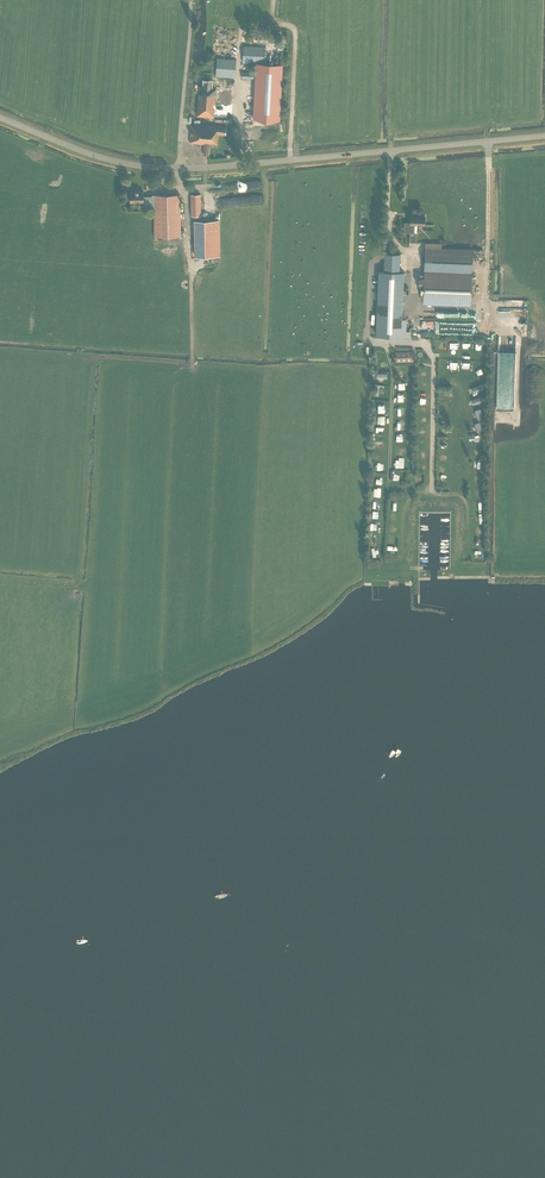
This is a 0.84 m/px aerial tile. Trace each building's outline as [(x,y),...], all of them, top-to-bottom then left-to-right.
[(263,65),(263,64),(264,64),(264,47),(243,46),(243,63),(257,63),(257,64),(256,64),(255,73),(254,73),(242,72),(242,78),(254,79),(254,78),(255,78),(253,119),(280,120),(282,66),(263,65)] [(217,58),(216,76),(235,78),(236,60),(225,59),(217,58)] [(211,82),(205,82),(204,89),(203,89),(203,95),(199,95),(197,117),(214,118),(215,110),(213,110),(213,105),(215,105),(216,90),(210,89),(211,82)] [(218,134),(225,134),(226,127),(191,124),(190,142),(204,144),(204,155),(208,155),(209,144),(211,144),(212,144),(212,146),(217,147),(217,145),(218,134)] [(154,207),(155,237),(181,236),(180,195),(152,196),(152,197),(144,197),(144,192),(130,193),(130,203),(147,202),(147,208),(154,207)] [(259,204),(259,194),(220,197),(221,204),(226,203),(227,207),(259,204)] [(191,195),(191,216),(201,216),(201,195),(191,195)] [(425,215),(410,215),(410,223),(404,223),(404,233),(410,233),(409,242),(415,243),(416,233),(415,233),(415,225),(425,226),(425,215)] [(220,256),(219,220),(194,221),(195,257),(220,256)] [(473,250),(425,248),(423,302),(471,304),(473,250)] [(379,271),(377,336),(401,337),(404,272),(399,272),(400,254),(385,254),(384,272),(379,271)] [(415,351),(395,352),(396,362),(415,361),(415,351)] [(399,457),(399,460),(395,460),(395,468),(404,468),(404,457),(399,457)]
